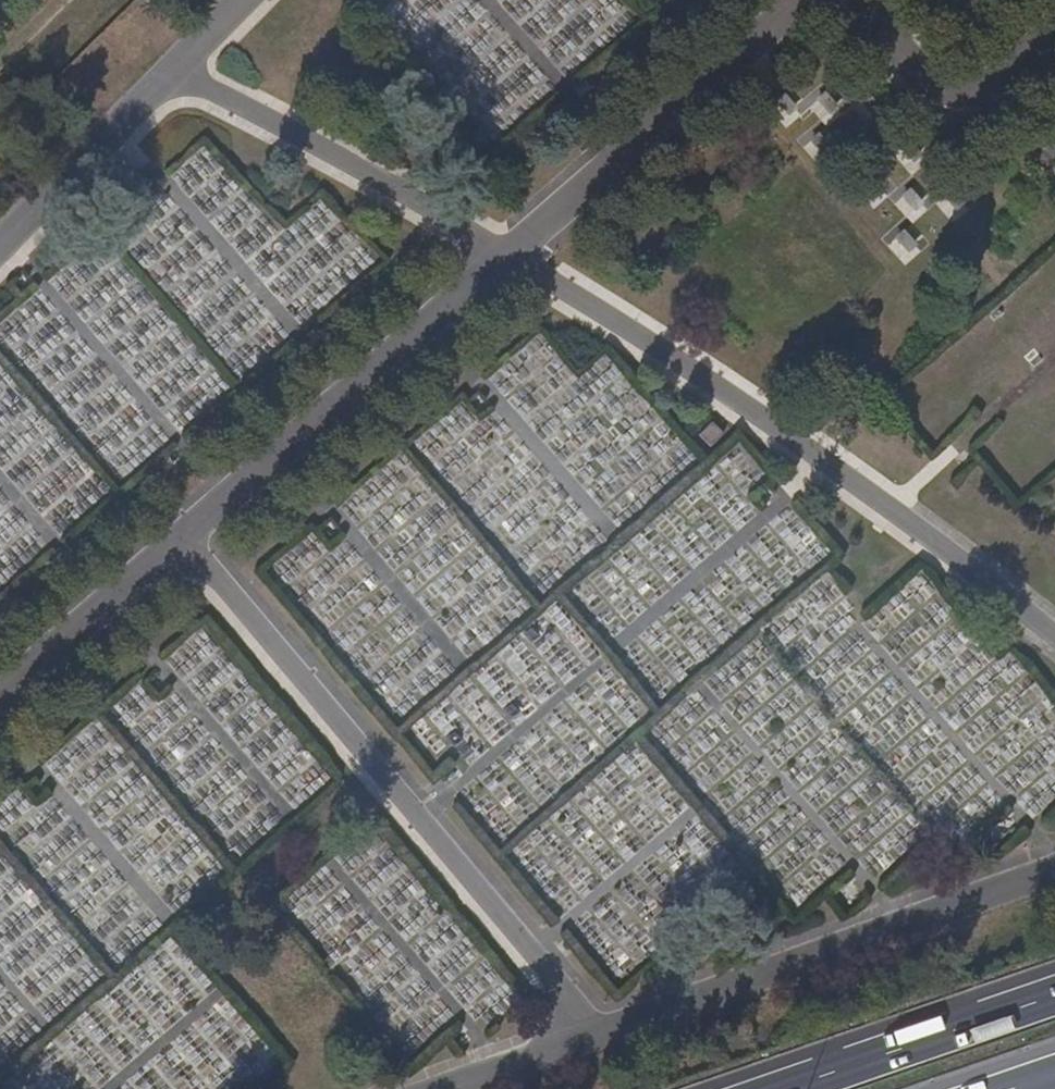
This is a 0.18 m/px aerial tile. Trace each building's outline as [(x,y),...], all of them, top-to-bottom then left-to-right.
[(862,84),(856,90),(867,103),(874,97),(862,84)] [(821,85),(815,90),(826,103),(832,98),(821,85)] [(780,86),(773,92),(785,105),(791,99),(780,86)] [(873,125),(866,131),(877,144),(884,138),(873,125)] [(815,127),(809,132),(820,145),(826,139),(815,127)] [(866,166),(860,172),(871,185),(878,179),(866,166)] [(906,181),(900,187),(911,200),(918,194),(906,181)] [(887,244),(900,260),(920,244),(908,228),(887,244)] [(717,409),(699,414),(703,430),(721,425),(717,409)]
